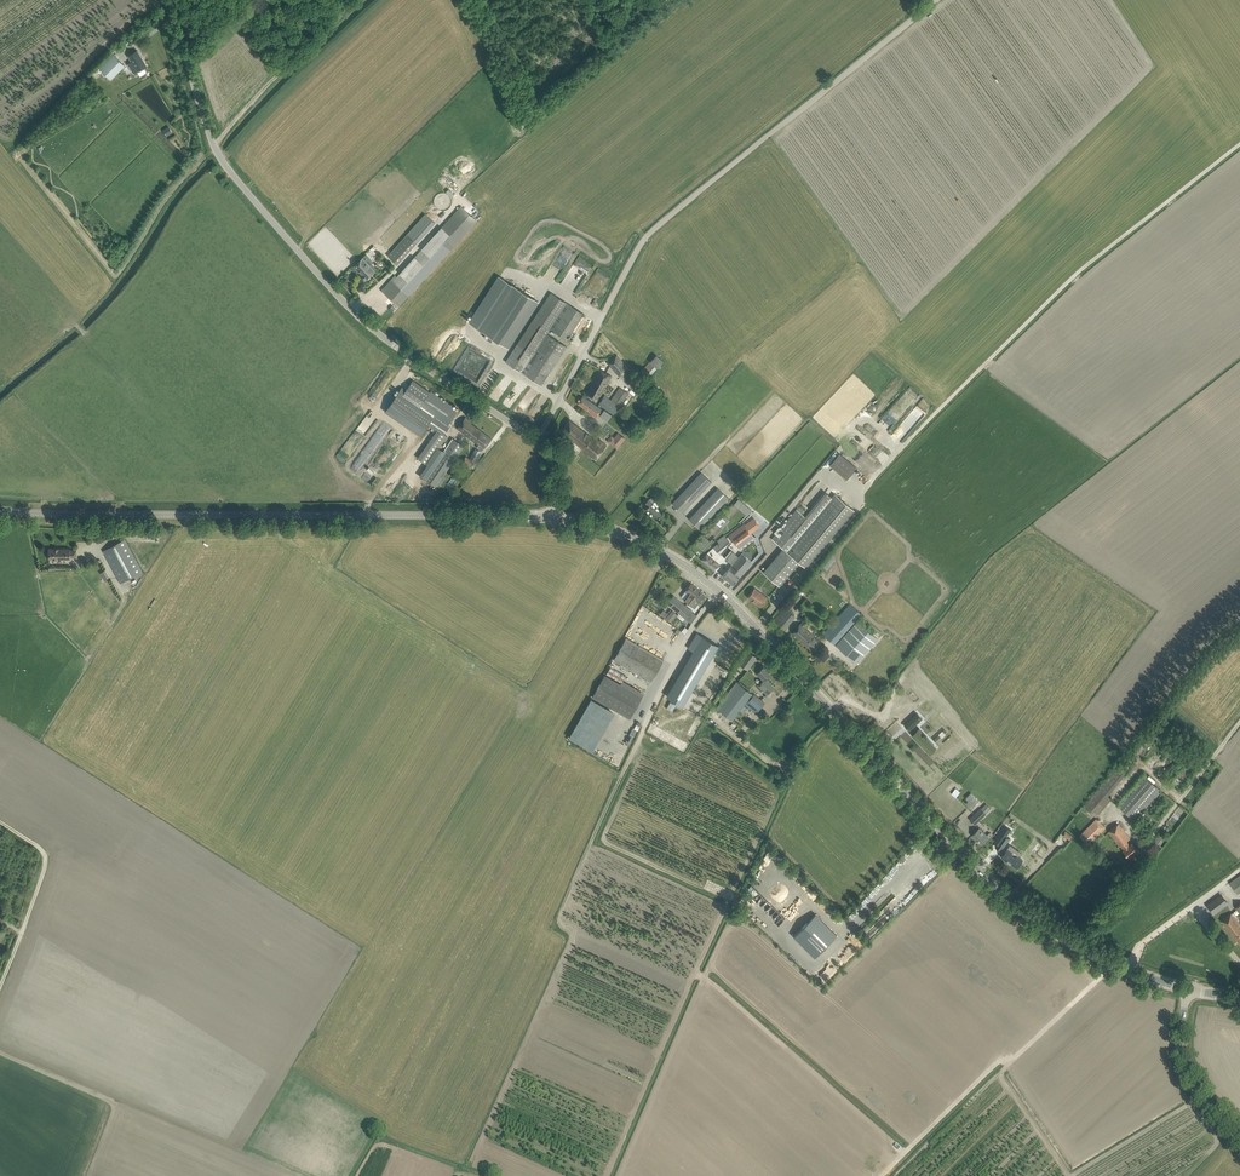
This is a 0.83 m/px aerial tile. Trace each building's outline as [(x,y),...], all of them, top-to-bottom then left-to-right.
[(133,74),(147,66),(137,50),(128,55),(132,62),(127,64),(133,74)] [(114,54),(100,68),(111,79),(110,78),(124,65),(114,54)] [(168,125),(162,130),(166,136),(172,132),(168,125)] [(435,206),(437,208),(440,209),(443,210),(446,209),(448,208),(450,205),(451,202),(451,199),(451,197),(449,194),(446,192),(443,192),(440,192),(438,193),(435,195),(434,197),(433,200),(434,203),(435,206)] [(395,275),(386,285),(381,290),(399,306),(477,220),(461,206),(396,277),(395,275)] [(388,255),(389,254),(398,263),(397,264),(435,222),(425,214),(387,255),(388,256),(388,255)] [(362,258),(354,266),(360,272),(361,271),(363,274),(361,276),(365,280),(374,270),(362,258)] [(486,339),(491,342),(494,338),(508,348),(538,301),(500,276),(470,322),(489,335),(486,339)] [(506,362),(541,385),(566,346),(547,333),(550,328),(567,339),(583,314),(551,292),(506,362)] [(618,354),(608,363),(625,381),(634,373),(618,354)] [(612,376),(599,370),(592,382),(593,382),(586,393),(597,400),(612,376)] [(402,387),(392,400),(427,425),(428,424),(431,427),(437,431),(438,430),(444,434),(452,423),(451,422),(455,417),(454,416),(457,411),(412,380),(406,389),(402,387)] [(604,395),(598,404),(615,414),(630,394),(620,387),(612,400),(604,395)] [(910,387),(908,391),(917,395),(919,390),(910,387)] [(601,409),(583,396),(578,403),(596,416),(601,409)] [(523,399),(517,411),(525,415),(531,403),(523,399)] [(607,420),(611,414),(604,409),(600,416),(607,420)] [(482,451),(491,439),(471,423),(471,422),(465,417),(457,428),(480,446),(477,450),(476,449),(470,459),(475,461),(480,451),(481,450),(482,451)] [(594,439),(569,419),(563,432),(595,459),(607,445),(600,439),(599,441),(596,438),(594,439)] [(437,431),(418,458),(421,460),(427,465),(442,443),(447,436),(444,434),(438,430),(437,431)] [(612,435),(607,441),(617,449),(626,439),(618,432),(614,437),(612,435)] [(436,487),(454,460),(464,446),(452,438),(424,479),(436,487)] [(346,444),(355,448),(358,443),(349,439),(346,444)] [(840,454),(830,466),(847,480),(857,468),(840,454)] [(682,513),(711,482),(701,472),(672,503),(682,513)] [(689,519),(699,529),(728,498),(718,488),(689,519)] [(775,534),(772,539),(783,548),(763,571),(779,585),(799,562),(805,567),(852,511),(833,495),(828,502),(821,496),(801,520),(793,514),(780,528),(779,527),(774,533),(775,534)] [(649,499),(644,504),(647,507),(645,509),(652,516),(651,516),(656,520),(663,513),(657,507),(659,505),(655,501),(653,503),(652,503),(653,502),(649,499)] [(724,515),(717,522),(720,525),(727,518),(724,515)] [(743,524),(728,536),(739,550),(754,538),(751,534),(744,525),(743,524)] [(705,536),(710,541),(716,534),(711,529),(705,536)] [(103,551),(121,583),(142,571),(124,539),(103,551)] [(718,543),(713,548),(716,551),(722,547),(718,543)] [(48,548),(48,559),(70,559),(70,557),(76,557),(76,550),(70,550),(70,548),(59,548),(54,548),(48,548)] [(722,576),(732,584),(752,561),(741,553),(722,576)] [(706,554),(701,560),(714,572),(720,566),(706,554)] [(103,571),(100,572),(104,581),(108,580),(103,571)] [(685,600),(688,603),(698,591),(699,590),(691,584),(685,591),(689,594),(685,600)] [(654,598),(660,591),(655,587),(649,594),(654,598)] [(748,597),(760,606),(767,597),(754,588),(748,597)] [(705,595),(699,590),(698,591),(688,603),(691,605),(696,600),(699,602),(705,595)] [(784,608),(774,620),(784,629),(794,618),(788,612),(801,598),(796,593),(783,607),(784,608)] [(667,603),(685,618),(692,611),(673,595),(667,603)] [(824,633),(835,644),(861,616),(849,605),(824,633)] [(671,610),(665,619),(671,622),(677,614),(671,610)] [(837,646),(856,664),(878,639),(858,621),(837,646)] [(800,624),(793,633),(813,651),(821,643),(813,636),(813,635),(800,624)] [(686,667),(668,697),(683,706),(719,645),(697,633),(688,648),(693,651),(684,666),(686,667)] [(626,638),(614,660),(651,681),(663,660),(626,638)] [(745,668),(748,670),(757,657),(746,650),(736,666),(743,671),(745,668)] [(771,673),(763,665),(756,673),(763,680),(758,685),(767,694),(774,687),(765,679),(771,673)] [(625,675),(610,667),(605,675),(620,683),(625,675)] [(605,675),(592,697),(629,718),(642,697),(605,675)] [(867,719),(876,710),(848,680),(842,686),(832,676),(825,683),(840,699),(845,695),(867,719)] [(736,682),(716,708),(732,720),(752,694),(736,682)] [(894,731),(909,696),(897,691),(882,726),(894,731)] [(753,695),(746,704),(756,713),(764,703),(753,695)] [(917,710),(904,722),(910,728),(912,727),(915,730),(912,732),(930,752),(937,745),(919,725),(917,728),(914,725),(923,716),(917,710)] [(1181,747),(1182,745),(1181,743),(1181,742),(1180,740),(1179,739),(1178,738),(1176,737),(1174,737),(1173,736),(1171,737),(1169,737),(1168,738),(1166,739),(1165,741),(1165,742),(1164,744),(1164,745),(1164,747),(1165,749),(1166,750),(1167,752),(1168,753),(1170,754),(1171,754),(1173,754),(1175,754),(1176,753),(1178,753),(1179,751),(1180,750),(1181,749),(1181,747)] [(618,766),(625,750),(622,748),(615,765),(618,766)] [(1117,765),(1084,808),(1097,818),(1112,799),(1106,795),(1124,771),(1117,765)] [(1124,798),(1118,805),(1135,820),(1162,790),(1147,777),(1126,800),(1124,798)] [(955,789),(952,794),(956,797),(960,792),(955,789)] [(979,801),(971,793),(966,798),(968,801),(966,803),(971,809),(979,801)] [(970,819),(975,824),(986,813),(981,808),(970,819)] [(1096,819),(1079,836),(1088,844),(1104,828),(1096,819)] [(1126,841),(1130,838),(1118,823),(1108,831),(1120,846),(1121,845),(1124,849),(1123,850),(1129,858),(1138,851),(1132,843),(1129,845),(1126,841)] [(972,835),(981,844),(991,834),(990,832),(987,835),(979,828),(972,835)] [(1003,828),(996,838),(1005,844),(1010,838),(1007,836),(1009,833),(1003,828)] [(1072,835),(1065,830),(1062,834),(1069,839),(1072,835)] [(1009,845),(1001,856),(1017,867),(1023,859),(1012,852),(1014,849),(1009,845)] [(1202,903),(1210,915),(1230,900),(1239,892),(1239,875),(1202,903)] [(1239,943),(1239,924),(1232,913),(1221,921),(1234,937),(1235,936),(1239,943)] [(836,935),(815,914),(794,936),(815,957),(836,935)] [(771,928),(774,924),(762,915),(759,919),(771,928)]
